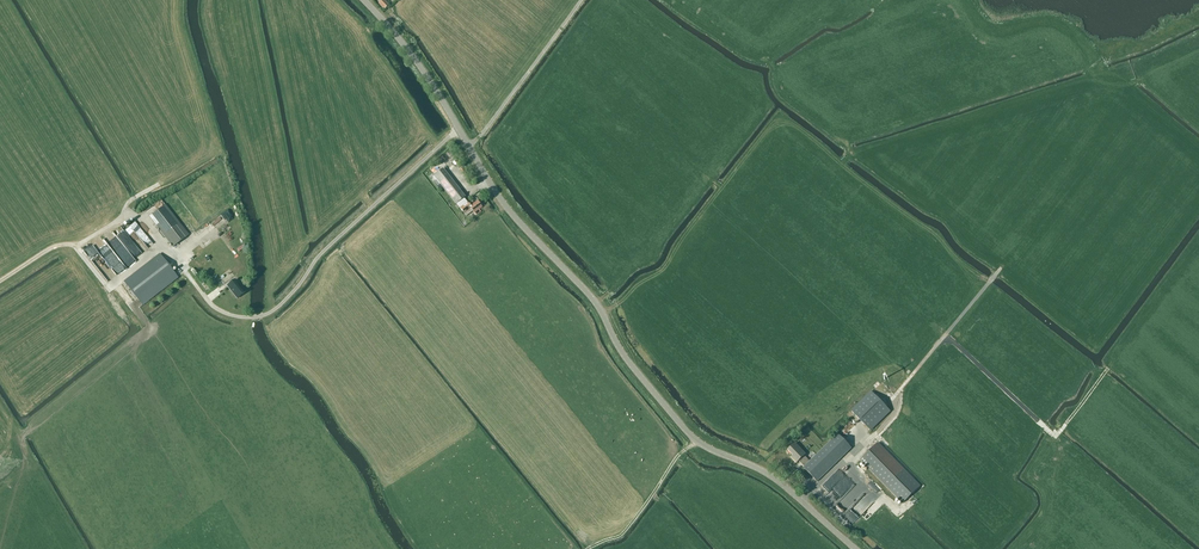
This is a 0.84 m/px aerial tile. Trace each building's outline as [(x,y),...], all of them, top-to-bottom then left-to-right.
[(389,5),(384,1),(385,0),(382,0),(378,3),(384,9),(389,5)] [(393,13),(390,16),(398,24),(400,22),(393,13)] [(465,197),(452,180),(443,168),(441,170),(436,163),(430,169),(435,175),(433,176),(442,187),(456,204),(460,208),(466,216),(472,211),(474,213),(476,216),(480,212),(479,210),(482,207),(481,207),(482,205),(480,203),(479,204),(477,201),(470,206),(464,198),(465,197)] [(173,247),(189,235),(165,205),(149,217),(173,247)] [(126,229),(115,237),(127,253),(121,257),(122,257),(110,266),(109,265),(109,268),(97,264),(104,273),(111,268),(117,276),(118,277),(137,263),(135,259),(143,254),(139,249),(142,250),(145,247),(141,246),(138,248),(128,234),(129,230),(131,229),(132,232),(135,233),(147,249),(153,244),(137,221),(126,229)] [(232,240),(243,230),(238,224),(226,233),(232,240)] [(142,305),(178,278),(159,254),(124,282),(142,305)] [(235,280),(228,287),(237,298),(245,292),(235,280)] [(212,301),(221,292),(217,288),(208,296),(212,301)] [(890,411),(872,392),(851,411),(870,430),(890,411)] [(817,482),(868,432),(854,418),(809,461),(804,455),(806,454),(795,443),(788,450),(793,455),(791,458),(796,463),(798,461),(804,467),(803,468),(817,482)] [(860,460),(871,471),(890,491),(908,473),(878,443),(860,460)] [(832,485),(837,480),(834,476),(828,482),(832,485)] [(875,504),(873,502),(863,512),(869,518),(885,502),(886,503),(890,499),(884,494),(875,504)] [(843,504),(837,509),(843,515),(855,504),(849,499),(843,504)]
